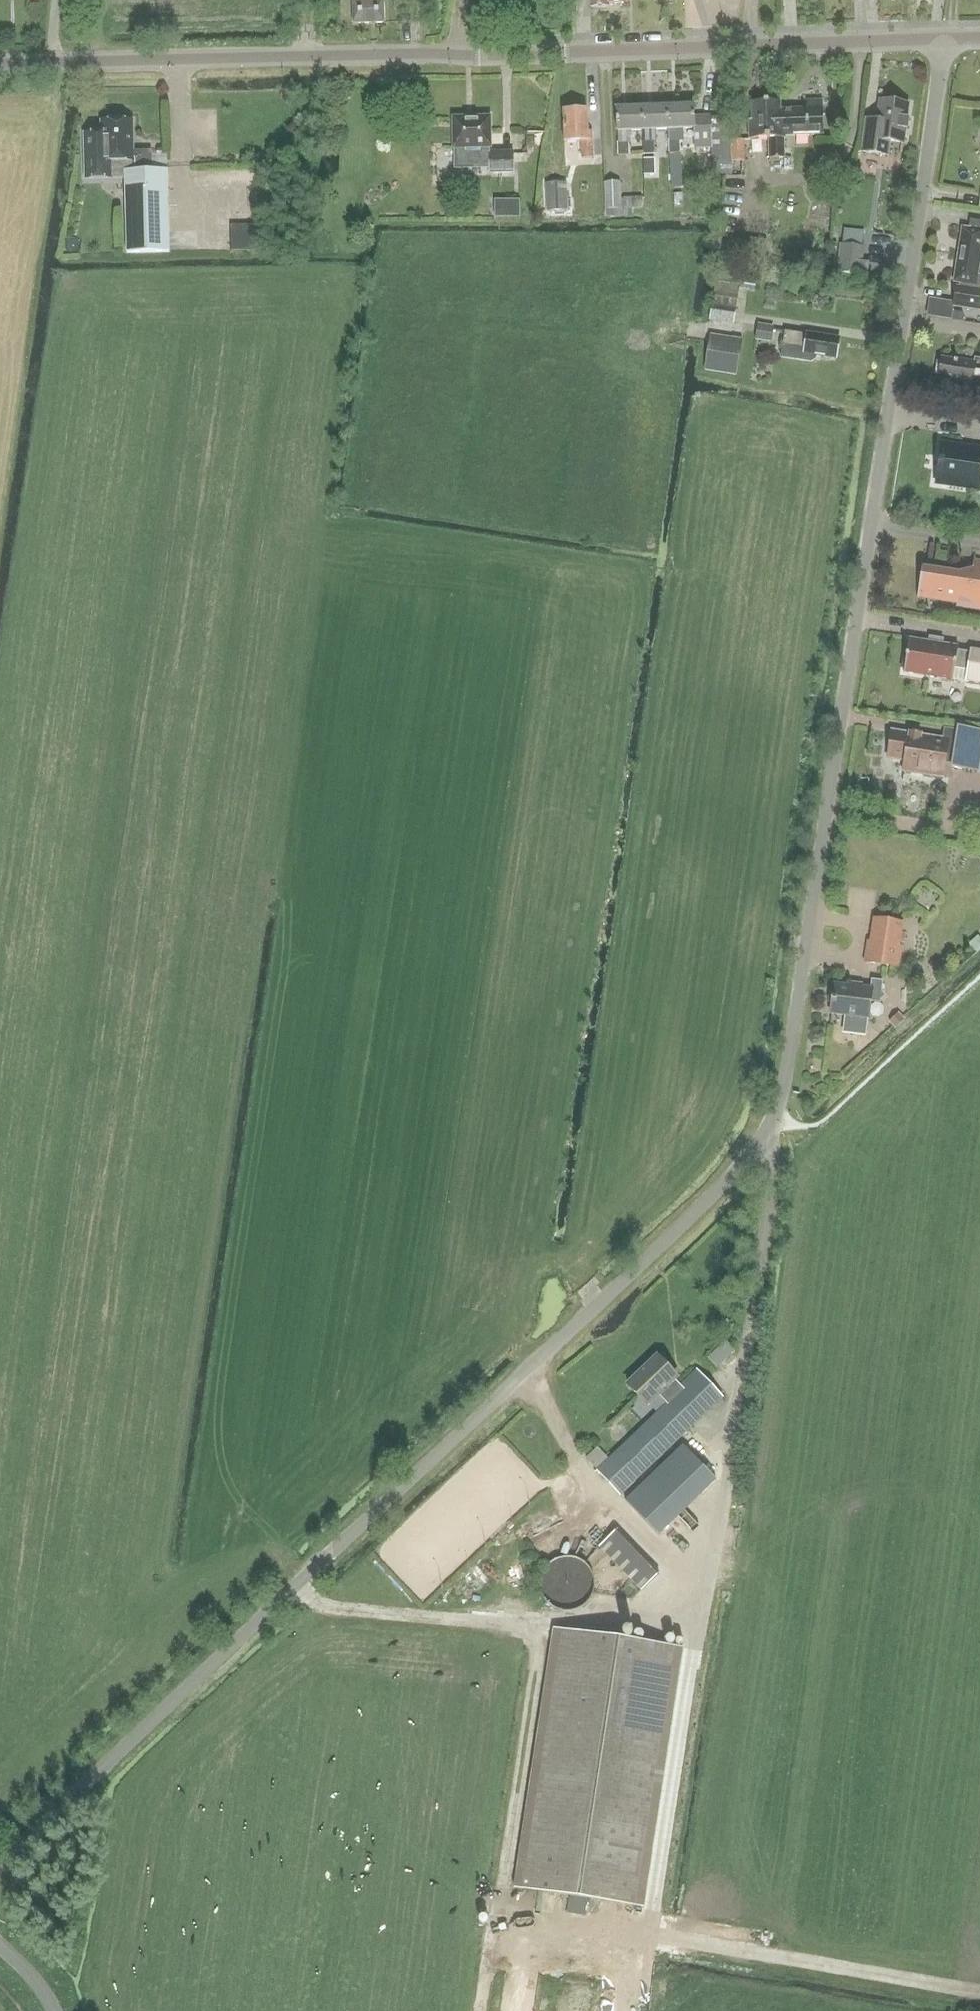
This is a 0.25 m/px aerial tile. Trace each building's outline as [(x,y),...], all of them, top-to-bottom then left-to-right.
[(384,24),(384,0),(353,0),(354,24),(384,24)] [(628,5),(628,0),(591,0),(591,10),(609,9),(609,6),(628,5)] [(784,136),(824,134),(822,97),(808,98),(808,107),(780,108),(779,99),(752,101),(753,118),(749,118),(750,138),(769,137),(770,157),(785,156),(784,136)] [(877,122),(866,120),(862,153),(888,157),(890,142),(903,144),(905,130),(907,130),(908,120),(907,120),(908,106),(880,102),(877,122)] [(682,185),(681,154),(680,130),(694,129),(695,149),(714,148),(713,129),(712,115),(694,116),(693,105),(668,106),(669,130),(671,185),(682,185)] [(656,131),(669,130),(668,106),(643,107),(644,132),(643,132),(646,177),(657,176),(654,143),(657,142),(656,131)] [(630,132),(643,132),(644,132),(643,107),(618,108),(619,133),(619,156),(630,156),(630,132)] [(582,158),(593,158),(592,136),(588,136),(587,110),(564,111),(565,143),(582,143),(582,158)] [(728,139),(726,114),(712,115),(713,129),(714,148),(714,160),(731,159),(731,139),(728,139)] [(458,165),(475,165),(491,165),(491,173),(515,172),(514,152),(490,152),(490,148),(492,148),(491,117),(487,117),(487,115),(479,115),(477,117),(457,117),(457,136),(452,139),(452,150),(458,150),(458,165)] [(130,152),(130,120),(101,121),(101,143),(87,143),(84,147),(84,157),(87,160),(101,160),(101,161),(129,161),(129,170),(123,171),(124,253),(167,252),(165,170),(149,170),(149,152),(130,152)] [(731,159),(743,159),(743,139),(731,139),(731,159)] [(623,181),(606,182),(607,217),(621,214),(623,181)] [(569,210),(568,183),(547,183),(548,211),(569,210)] [(643,196),(632,196),(632,207),(643,207),(643,196)] [(518,201),(497,201),(497,219),(518,219),(518,201)] [(970,220),(969,228),(962,227),(958,255),(979,258),(979,221),(970,220)] [(254,246),(253,222),(231,223),(231,247),(254,246)] [(861,275),(865,246),(862,246),(864,231),(845,229),(844,243),(841,243),(837,272),(861,275)] [(978,275),(979,263),(979,258),(958,255),(954,282),(960,283),(959,293),(956,293),(953,306),(979,311),(979,275),(978,275)] [(756,279),(745,277),(743,288),(754,289),(756,279)] [(740,286),(716,282),(710,320),(734,324),(740,286)] [(964,318),(962,313),(953,311),(952,320),(963,322),(964,318)] [(773,342),(775,326),(759,324),(757,339),(773,342)] [(786,332),(783,344),(781,358),(812,363),(817,359),(817,356),(836,359),(839,338),(808,332),(807,335),(786,332)] [(737,376),(743,339),(711,334),(705,370),(737,376)] [(942,359),(942,362),(938,361),(936,374),(940,374),(939,377),(955,380),(954,382),(961,383),(959,395),(977,397),(977,396),(979,397),(979,359),(975,358),(975,361),(958,359),(957,361),(942,359)] [(979,477),(979,449),(943,443),(937,483),(978,489),(979,477)] [(946,564),(947,555),(938,554),(936,562),(946,564)] [(974,560),(971,576),(923,569),(923,568),(922,568),(918,597),(919,597),(958,602),(957,609),(979,612),(979,561),(974,560)] [(973,649),(971,649),(971,652),(958,650),(959,646),(909,639),(904,672),(954,680),(955,668),(968,670),(966,681),(968,681),(979,683),(979,650),(973,649)] [(979,764),(979,731),(959,727),(958,730),(945,728),(943,739),(921,736),(922,735),(910,733),(909,734),(892,731),(888,757),(905,760),(904,770),(943,777),(946,760),(954,761),(953,767),(979,771),(979,764)] [(903,923),(874,919),(874,923),(876,923),(873,946),(868,946),(865,962),(899,967),(901,951),(896,950),(900,927),(902,927),(903,923)] [(979,936),(970,944),(977,952),(979,950),(979,937),(979,936)] [(868,1017),(870,1000),(881,1001),(883,980),(872,979),(871,986),(837,982),(833,1014),(845,1015),(843,1032),(865,1035),(868,1017)] [(898,1013),(889,1021),(895,1028),(904,1019),(898,1013)] [(716,1366),(736,1350),(728,1340),(708,1356),(716,1366)] [(647,1403),(659,1392),(666,1399),(664,1401),(665,1402),(597,1468),(596,1469),(621,1495),(721,1397),(720,1395),(696,1371),(680,1386),(673,1379),(677,1374),(658,1354),(627,1383),(647,1403)] [(717,1479),(681,1442),(623,1498),(660,1535),(717,1479)] [(658,1574),(617,1530),(600,1546),(641,1590),(658,1574)] [(570,1557),(568,1556),(566,1556),(563,1556),(561,1557),(559,1557),(556,1558),(554,1559),(552,1560),(550,1561),(548,1562),(546,1564),(545,1565),(543,1567),(542,1569),(541,1571),(540,1574),(539,1576),(538,1578),(538,1580),(538,1583),(538,1585),(538,1588),(539,1590),(539,1592),(540,1594),(541,1597),(542,1599),(544,1600),(545,1602),(547,1604),(549,1605),(551,1607),(552,1607),(553,1608),(554,1608),(555,1609),(556,1609),(557,1609),(559,1610),(562,1610),(564,1611),(567,1611),(569,1610),(571,1610),(574,1609),(576,1609),(578,1608),(580,1606),(582,1605),(584,1603),(586,1602),(587,1600),(588,1598),(590,1596),(591,1594),(591,1591),(592,1589),(592,1587),(592,1584),(592,1582),(592,1579),(592,1577),(591,1575),(590,1573),(589,1570),(588,1568),(586,1566),(585,1565),(583,1563),(581,1561),(579,1560),(577,1559),(575,1558),(573,1557),(570,1557)] [(681,1647),(552,1628),(513,1887),(642,1906),(681,1647)]
